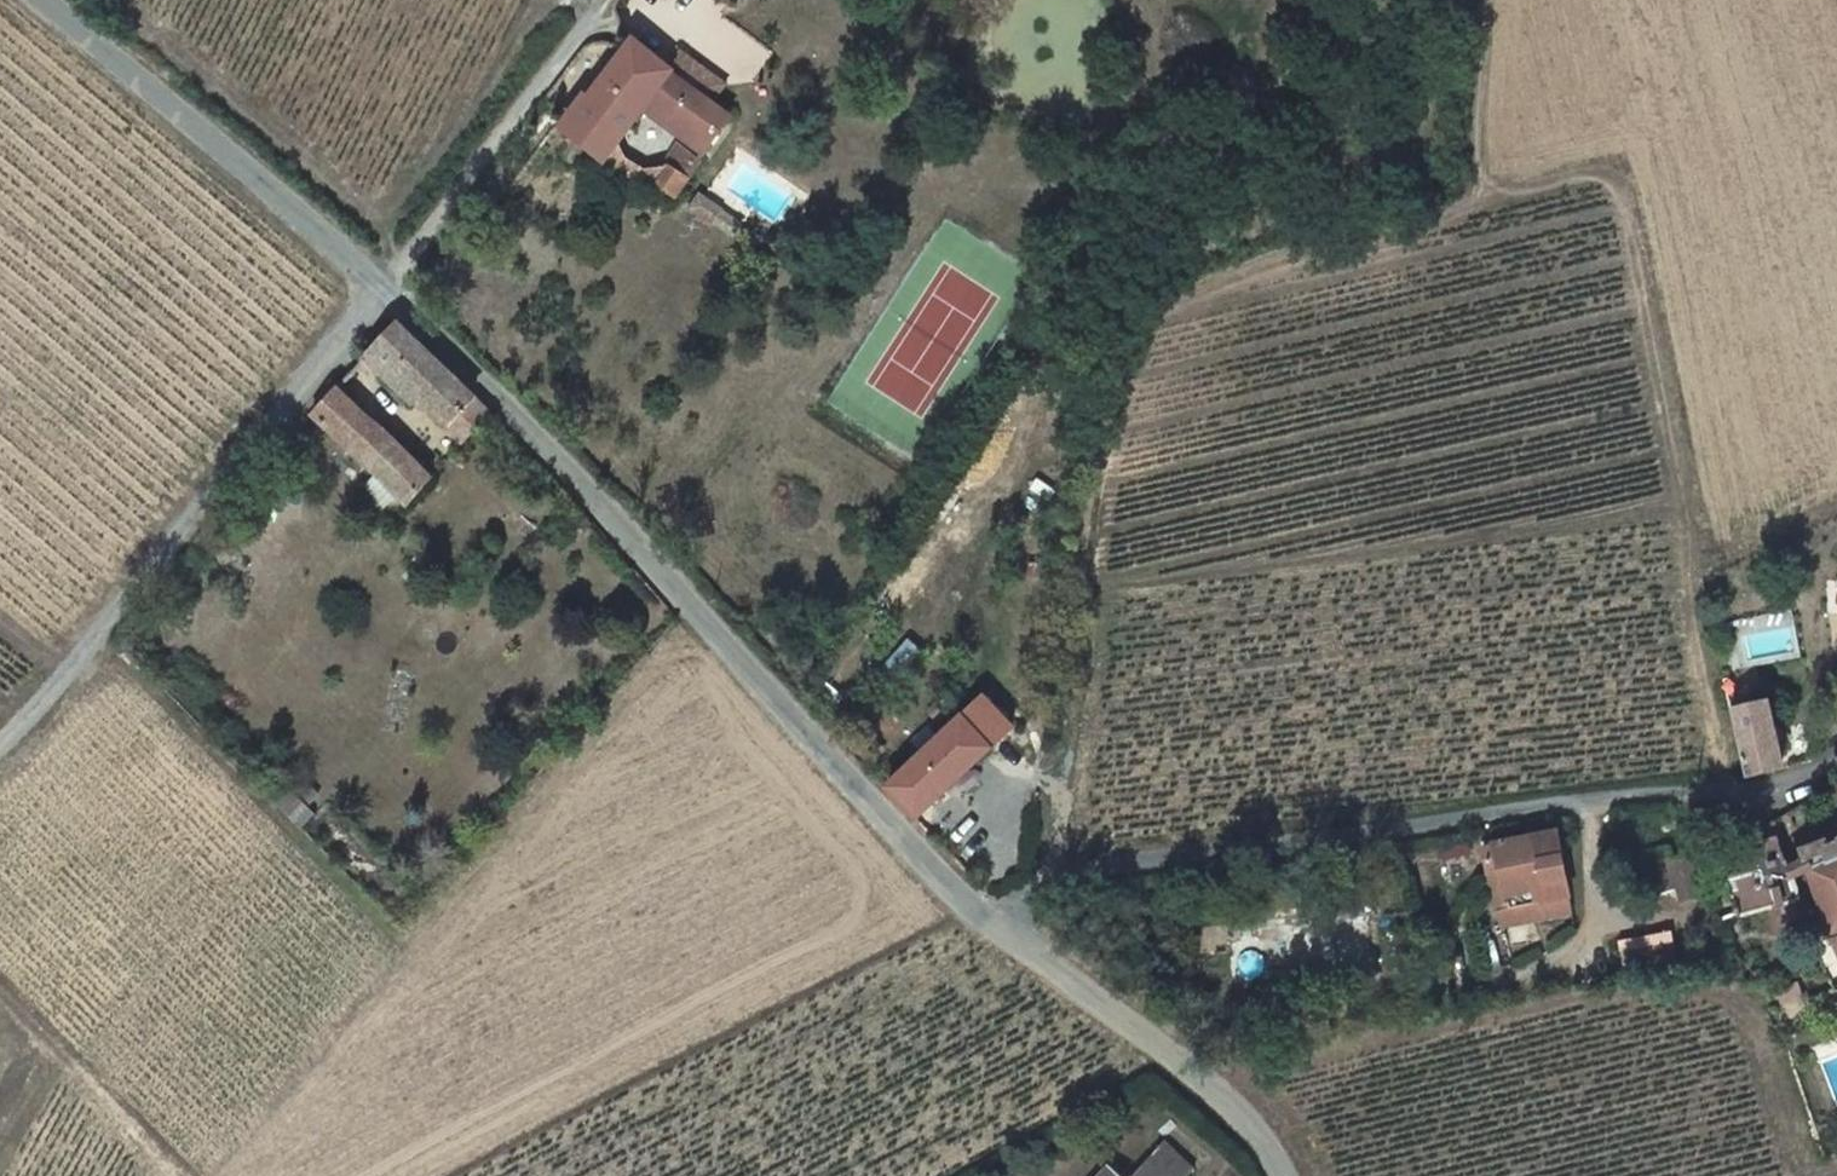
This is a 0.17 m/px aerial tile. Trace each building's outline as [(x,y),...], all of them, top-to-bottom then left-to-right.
[(709,146),(730,116),(711,102),(669,71),(634,42),(565,130),(603,160),(608,153),(610,151),(642,107),(647,100),(656,107),(709,146)] [(669,71),(711,102),(723,85),(680,54),(669,71)] [(647,100),(642,107),(651,113),(656,107),(647,100)] [(676,197),(701,159),(680,143),(665,167),(667,168),(658,182),(657,184),(676,197)] [(610,151),(608,153),(617,159),(613,165),(613,166),(619,171),(621,170),(625,165),(632,169),(624,181),(637,189),(646,177),(657,184),(658,182),(610,151)] [(612,166),(613,165),(617,159),(608,153),(603,160),(612,166)] [(463,440),(489,414),(397,324),(372,350),(419,396),(463,440)] [(419,396),(372,350),(365,358),(412,403),(419,396)] [(432,478),(337,388),(312,414),(409,506),(432,478)] [(1836,650),(1836,611),(1828,612),(1830,651),(1836,650)] [(1730,721),(1767,711),(1763,697),(1727,707),(1730,721)] [(975,709),(878,794),(907,830),(1007,742),(975,709)] [(1767,711),(1730,721),(1745,786),(1784,776),(1767,711)] [(1805,867),(1809,881),(1836,870),(1836,860),(1830,863),(1825,851),(1802,859),(1805,867)] [(1505,926),(1564,916),(1553,856),(1498,865),(1505,926)] [(1564,916),(1505,926),(1498,865),(1479,871),(1492,945),(1508,942),(1566,933),(1564,916)] [(1737,878),(1748,913),(1782,902),(1771,867),(1737,878)] [(1833,945),(1836,944),(1836,870),(1809,881),(1833,945)]
